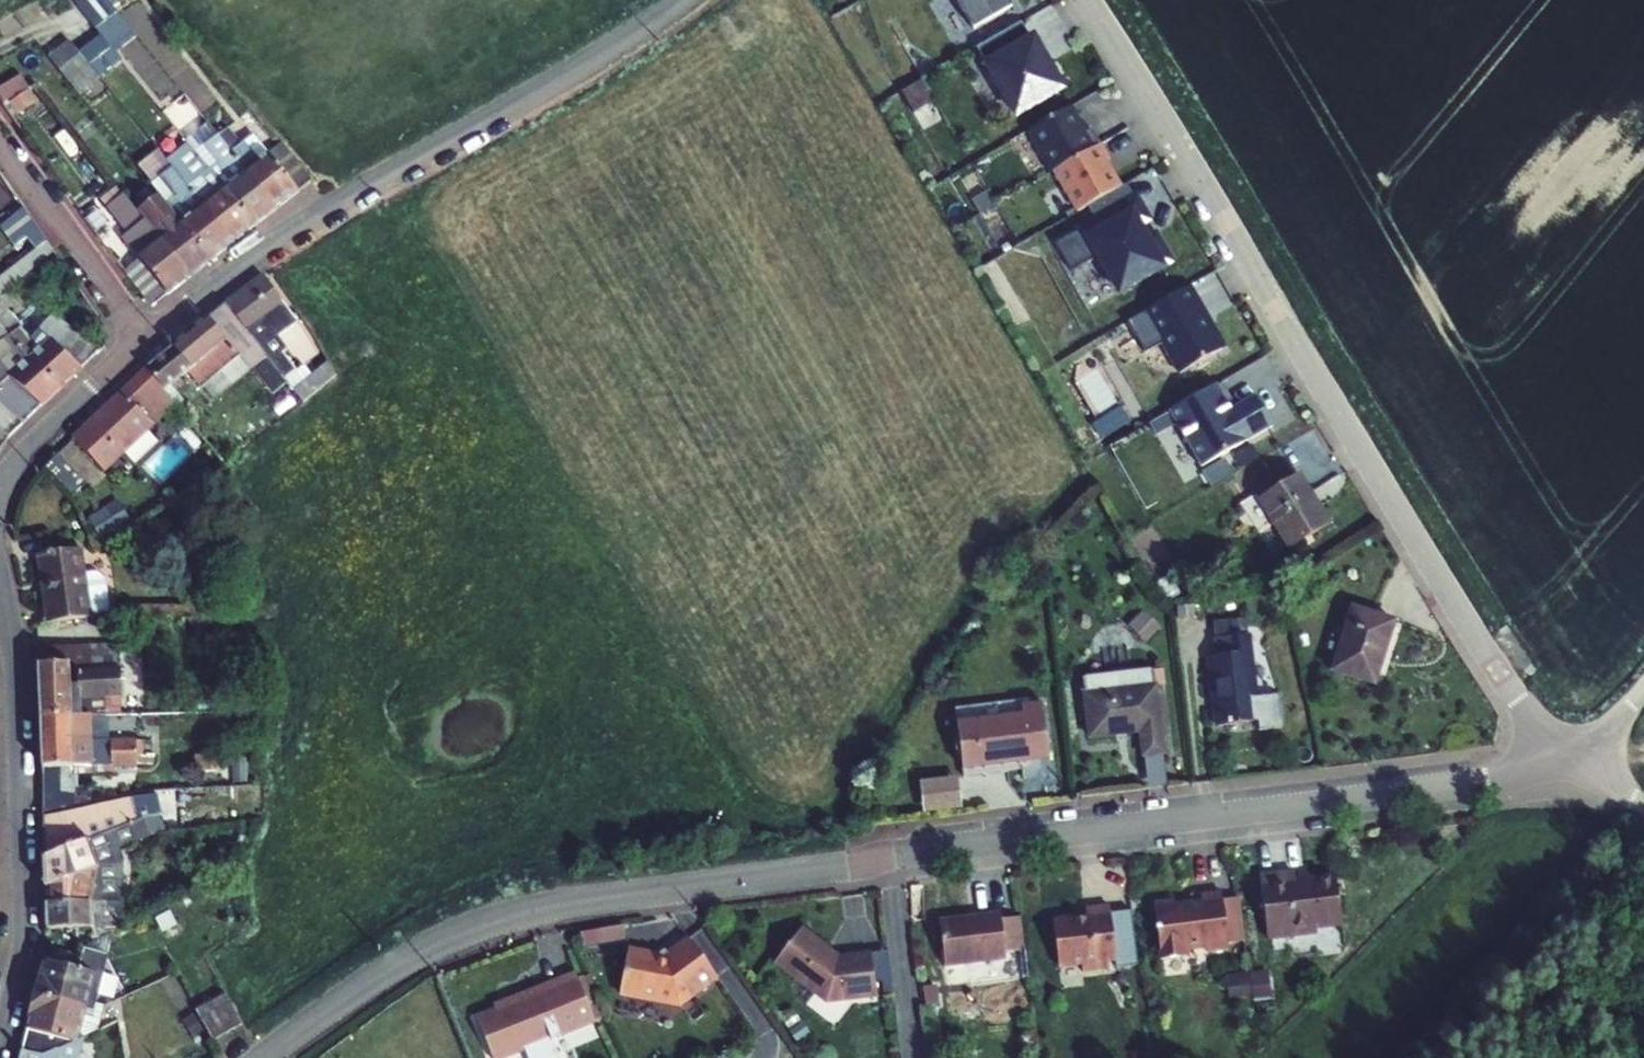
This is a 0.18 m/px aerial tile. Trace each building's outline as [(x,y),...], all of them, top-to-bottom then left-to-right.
[(108,45),(130,28),(113,7),(108,0),(98,0),(78,7),(101,36),(108,45)] [(972,29),(1010,7),(1006,0),(956,0),(972,29)] [(1030,38),(1020,22),(976,47),(1016,116),(1063,89),(1032,36),(1030,38)] [(99,77),(120,60),(108,45),(101,36),(79,53),(90,66),(99,77)] [(69,83),(74,79),(90,66),(79,53),(70,42),(49,57),(69,83)] [(102,81),(124,64),(120,60),(99,77),(102,81)] [(90,66),(74,79),(83,90),(99,77),(90,66)] [(0,87),(0,100),(2,104),(28,89),(20,75),(0,87)] [(1028,131),(1052,172),(1055,170),(1101,144),(1086,118),(1080,121),(1071,106),(1028,131)] [(185,141),(188,144),(193,150),(216,133),(207,123),(185,141)] [(298,191),(312,180),(281,142),(274,148),(267,154),(253,135),(241,144),(228,128),(217,136),(275,209),(298,191)] [(217,136),(216,133),(193,150),(254,225),(275,209),(217,136)] [(173,155),(164,144),(157,149),(167,161),(173,155)] [(187,186),(233,243),(254,225),(193,150),(188,144),(173,155),(167,161),(172,167),(187,186)] [(1110,160),(1101,144),(1055,170),(1078,211),(1120,187),(1106,162),(1110,160)] [(174,197),(166,203),(181,221),(212,259),(233,243),(187,186),(172,167),(159,177),(174,197)] [(174,197),(159,177),(151,184),(166,203),(174,197)] [(106,208),(123,194),(117,186),(100,200),(106,208)] [(124,271),(152,306),(190,276),(145,220),(139,213),(123,194),(106,208),(127,234),(122,238),(139,259),(124,271)] [(1146,239),(1138,225),(1147,219),(1135,198),(1055,244),(1071,273),(1098,257),(1119,292),(1172,262),(1155,234),(1146,239)] [(15,245),(24,238),(34,251),(46,241),(23,208),(0,226),(15,245)] [(190,276),(212,259),(181,221),(173,228),(158,209),(145,220),(190,276)] [(53,252),(46,241),(34,251),(0,277),(0,293),(53,252)] [(289,349),(279,337),(298,323),(262,275),(225,304),(266,355),(285,379),(293,390),(303,402),(336,376),(327,362),(303,382),(295,372),(296,371),(283,353),(289,349)] [(1189,285),(1144,311),(1180,373),(1225,347),(1189,285)] [(17,346),(61,387),(98,352),(54,313),(27,337),(0,303),(0,324),(17,346)] [(163,391),(187,371),(201,388),(239,357),(249,369),(266,355),(225,304),(207,318),(145,369),(163,391)] [(24,421),(61,387),(17,346),(0,324),(0,398),(24,421)] [(82,427),(73,437),(101,471),(173,404),(163,391),(145,369),(82,427)] [(1217,384),(1169,411),(1200,467),(1272,427),(1255,396),(1231,409),(1217,384)] [(1309,493),(1317,507),(1319,506),(1300,474),(1295,478),(1306,495),(1309,493)] [(1238,504),(1257,534),(1274,524),(1288,548),(1327,523),(1317,507),(1309,493),(1306,495),(1295,478),(1259,500),(1255,493),(1238,504)] [(123,504),(94,513),(100,533),(130,524),(123,504)] [(110,613),(104,578),(96,572),(84,574),(80,548),(37,555),(48,623),(110,613)] [(1373,684),(1394,622),(1352,608),(1332,671),(1373,684)] [(1129,627),(1149,641),(1157,629),(1138,616),(1129,627)] [(1214,638),(1216,655),(1209,656),(1217,725),(1259,719),(1260,728),(1281,726),(1277,695),(1256,697),(1248,634),(1214,638)] [(129,695),(132,695),(131,670),(130,645),(101,646),(36,647),(39,716),(88,715),(129,714),(129,695)] [(1153,670),(1083,679),(1090,737),(1141,731),(1144,755),(1163,753),(1162,740),(1155,685),(1153,670)] [(1169,739),(1162,684),(1155,685),(1162,740),(1169,739)] [(1022,769),(1021,760),(1049,757),(1042,703),(1022,705),(1021,700),(954,708),(963,776),(1022,769)] [(136,765),(136,764),(135,741),(88,742),(88,717),(88,715),(39,716),(40,717),(42,768),(42,811),(73,804),(72,775),(72,767),(112,765),(136,765)] [(205,772),(205,755),(195,755),(195,772),(205,772)] [(205,755),(205,772),(216,772),(216,755),(205,755)] [(72,775),(112,773),(112,765),(72,767),(72,775)] [(923,809),(960,809),(960,776),(922,777),(923,809)] [(43,858),(137,820),(131,797),(43,818),(43,858)] [(119,892),(117,864),(123,862),(154,850),(148,834),(142,817),(137,820),(43,858),(45,904),(119,900),(119,892)] [(142,817),(148,834),(162,830),(159,817),(142,817)] [(1293,871),(1260,875),(1268,939),(1317,932),(1316,927),(1341,924),(1335,874),(1294,880),(1293,871)] [(1184,948),(1203,945),(1204,951),(1229,947),(1227,939),(1245,937),(1239,896),(1221,898),(1220,890),(1199,893),(1200,898),(1173,902),(1172,896),(1152,899),(1161,959),(1185,956),(1184,948)] [(119,900),(45,904),(46,929),(91,927),(92,942),(123,927),(120,915),(119,900)] [(1085,915),(1051,919),(1056,965),(1079,963),(1080,971),(1137,965),(1131,910),(1109,913),(1108,905),(1085,908),(1085,915)] [(155,918),(166,939),(181,932),(171,911),(155,918)] [(1000,912),(939,919),(945,964),(1006,956),(1005,950),(1024,947),(1020,914),(1000,917),(1000,912)] [(626,923),(582,931),(585,947),(629,939),(626,923)] [(826,948),(800,928),(773,962),(825,1002),(876,997),(870,953),(837,956),(834,957),(825,950),(826,948)] [(619,992),(678,1003),(716,976),(689,938),(668,953),(664,949),(657,954),(628,949),(619,992)] [(76,969),(45,961),(36,995),(93,1011),(93,1010),(95,1003),(85,1001),(98,951),(82,947),(76,969)] [(837,956),(826,948),(825,950),(834,957),(837,956)] [(1273,997),(1272,971),(1231,972),(1232,998),(1273,997)] [(575,973),(540,987),(542,992),(577,979),(575,973)] [(583,977),(577,979),(594,1021),(602,1018),(583,977)] [(524,994),(526,999),(495,1011),(476,1019),(491,1057),(502,1057),(559,1035),(594,1021),(577,979),(542,992),(540,987),(524,994)] [(212,1041),(241,1025),(225,994),(195,1011),(212,1041)] [(526,999),(524,994),(512,998),(493,1006),(495,1011),(526,999)] [(21,1050),(45,1057),(74,1041),(81,1015),(91,1018),(93,1010),(93,1011),(36,995),(21,1050)] [(74,1041),(84,1036),(95,1031),(101,1007),(93,1010),(91,1018),(81,1015),(74,1041)] [(84,1036),(74,1041),(45,1057),(21,1050),(19,1057),(78,1057),(84,1036)]
